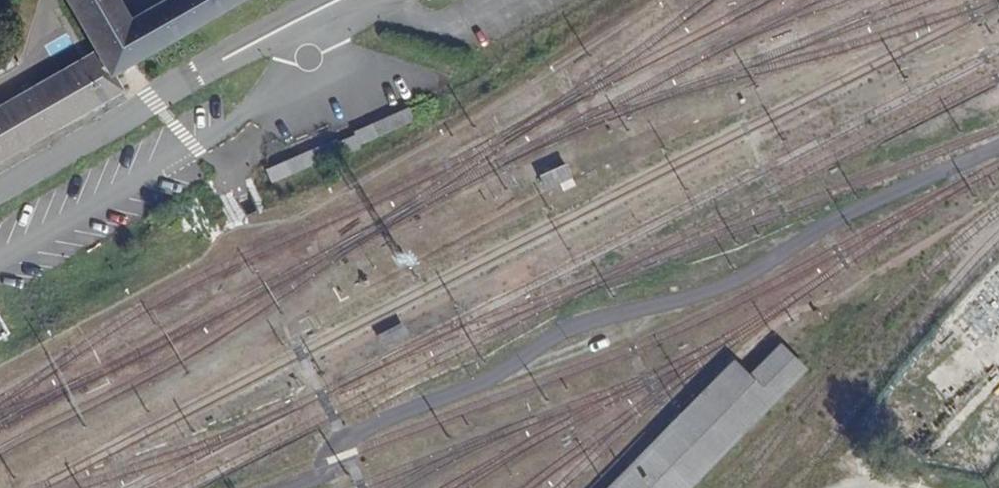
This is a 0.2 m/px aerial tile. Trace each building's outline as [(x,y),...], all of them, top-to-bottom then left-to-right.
[(124,25),(110,0),(58,0),(93,61),(21,103),(0,114),(0,171),(122,101),(110,81),(251,0),(167,0),(124,25)] [(416,90),(280,169),(288,182),(424,103),(416,90)] [(0,100),(0,114),(21,103),(15,92),(0,100)] [(542,173),(550,192),(577,181),(569,162),(542,173)] [(638,465),(661,487),(689,487),(797,379),(769,353),(738,385),(727,374),(638,465)] [(638,465),(616,487),(661,487),(638,465)]
